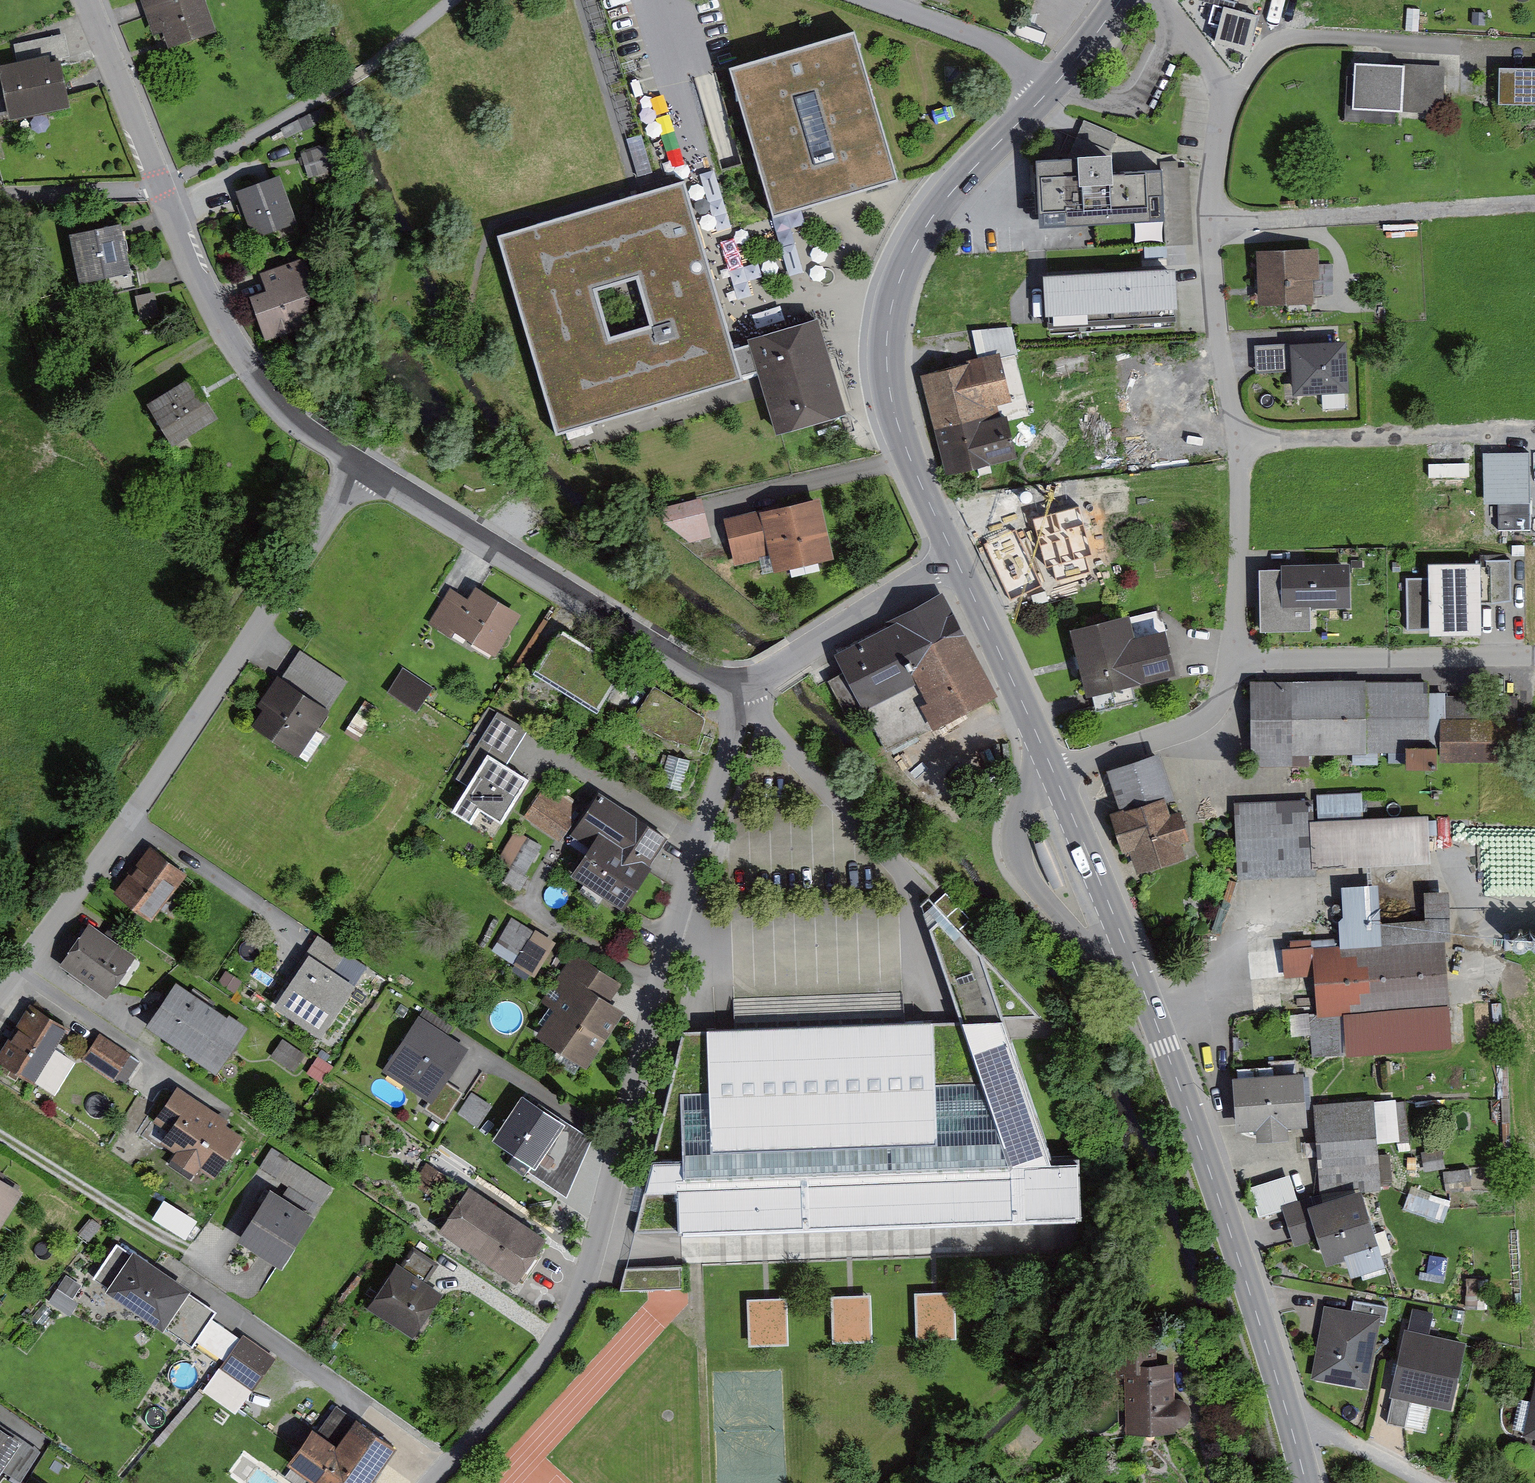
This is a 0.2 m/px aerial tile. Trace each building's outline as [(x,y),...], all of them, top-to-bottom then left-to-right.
[(168,28),(174,45),(219,29),(209,0),(148,0),(160,31),(168,28)] [(1052,34),(1029,25),(1025,34),(1049,44),(1052,34)] [(904,179),(860,28),(734,65),(778,215),(904,179)] [(68,34),(19,44),(24,65),(51,59),(73,55),(68,34)] [(63,61),(52,63),(51,59),(24,65),(3,69),(12,111),(13,119),(73,107),(63,61)] [(1412,66),(1362,64),(1360,109),(1410,111),(1412,66)] [(1412,66),(1410,111),(1450,113),(1452,68),(1412,66)] [(3,69),(0,70),(0,113),(12,111),(3,69)] [(1512,70),(1511,109),(1534,109),(1534,70),(1512,70)] [(1123,132),(1090,118),(1075,152),(1115,150),(1123,132)] [(329,132),(304,139),(313,166),(338,158),(329,132)] [(1075,152),(1042,154),(1046,220),(1169,215),(1167,166),(1120,168),(1119,150),(1115,150),(1075,152)] [(1166,158),(1167,166),(1169,215),(1170,242),(1173,242),(1199,241),(1196,165),(1183,165),(1183,158),(1166,158)] [(284,176),(244,191),(261,234),(300,219),(284,176)] [(737,346),(687,178),(501,233),(560,431),(746,376),(745,373),(737,346)] [(124,221),(75,232),(84,277),(134,267),(124,221)] [(1266,301),(1296,300),(1296,312),(1319,311),(1318,274),(1324,274),(1323,248),(1265,250),(1266,301)] [(308,322),(315,275),(308,256),(266,271),(273,290),(258,294),(271,335),(308,322)] [(1116,272),(1053,276),(1055,301),(1056,322),(1056,325),(1183,318),(1180,268),(1116,272)] [(849,408),(821,317),(756,336),(757,340),(765,367),(773,395),(783,428),(849,408)] [(1301,390),(1354,388),(1352,339),(1299,342),(1300,368),(1301,390)] [(757,340),(737,346),(745,373),(765,367),(757,340)] [(1300,368),(1299,342),(1261,343),(1263,369),(1300,368)] [(1004,355),(930,375),(955,468),(1021,451),(1011,414),(1005,415),(1001,400),(1015,396),(1004,355)] [(197,377),(153,403),(175,440),(219,414),(197,377)] [(1489,451),(1490,503),(1534,502),(1534,450),(1489,451)] [(742,561),(773,554),(778,570),(839,555),(835,538),(824,493),(731,516),(742,561)] [(707,497),(670,506),(678,540),(715,531),(707,497)] [(1085,503),(1040,516),(1054,565),(1099,552),(1085,503)] [(1022,528),(989,543),(1016,599),(1048,584),(1022,528)] [(1415,627),(1437,627),(1437,631),(1490,630),(1489,598),(1518,598),(1517,552),(1488,553),(1488,561),(1436,562),(1436,575),(1414,576),(1415,627)] [(1358,563),(1292,564),(1292,566),(1267,567),(1269,624),(1294,624),(1294,606),(1359,604),(1358,563)] [(523,612),(482,587),(475,599),(455,588),(436,620),(455,632),(458,626),(500,651),(523,612)] [(997,688),(948,597),(845,651),(870,697),(914,673),(939,719),(997,688)] [(1095,691),(1150,677),(1140,637),(1134,615),(1079,630),(1095,691)] [(1172,629),(1140,637),(1150,677),(1182,668),(1172,629)] [(287,678),(333,708),(352,679),(306,650),(298,662),(287,678)] [(437,688),(408,668),(393,690),(422,710),(437,688)] [(333,708),(287,678),(282,675),(264,703),(269,706),(259,722),(305,752),(333,708)] [(1374,746),(1374,739),(1429,737),(1429,743),(1414,744),(1415,766),(1442,765),(1442,757),(1523,755),(1522,693),(1451,695),(1451,690),(1431,690),(1430,678),(1373,679),(1373,676),(1258,679),(1260,765),(1302,764),(1301,747),(1374,746)] [(660,685),(640,717),(672,737),(704,744),(711,715),(660,685)] [(463,777),(472,782),(455,809),(474,821),(483,805),(507,820),(533,777),(510,763),(532,727),(504,710),(463,777)] [(1177,813),(1171,798),(1179,795),(1164,752),(1115,768),(1128,809),(1118,812),(1131,849),(1138,847),(1146,869),(1190,854),(1185,839),(1193,837),(1184,811),(1177,813)] [(579,808),(551,789),(534,815),(561,834),(579,808)] [(579,872),(627,904),(674,836),(606,790),(579,830),(598,844),(579,872)] [(1241,799),(1246,871),(1436,858),(1433,812),(1327,819),(1326,793),(1241,799)] [(545,844),(521,830),(504,857),(528,872),(545,844)] [(189,870),(156,845),(122,889),(155,914),(189,870)] [(1467,1028),(1457,885),(1424,888),(1426,916),(1384,919),(1382,882),(1349,884),(1354,945),(1334,947),(1334,943),(1288,946),(1290,982),(1319,980),(1323,1039),(1452,1031),(1452,1029),(1467,1028)] [(1009,1017),(1045,1016),(935,894),(928,902),(966,1019),(689,1029),(626,1289),(688,1286),(687,1263),(1086,1246),(1084,1161),(1059,1162),(1009,1017)] [(513,905),(494,939),(516,951),(535,917),(513,905)] [(137,951),(90,919),(63,958),(111,990),(137,951)] [(560,941),(538,929),(519,962),(541,975),(560,941)] [(325,934),(312,952),(337,970),(350,952),(325,934)] [(337,970),(312,952),(276,1005),(322,1037),(359,984),(337,970)] [(627,1010),(611,999),(623,981),(582,955),(555,996),(566,1003),(546,1034),(592,1064),(627,1010)] [(249,1024),(181,980),(152,1023),(221,1068),(249,1024)] [(68,1025),(36,1005),(4,1056),(36,1076),(68,1025)] [(471,1045),(422,1014),(387,1068),(436,1099),(471,1045)] [(144,1059),(105,1033),(89,1057),(128,1083),(144,1059)] [(1246,1126),(1266,1124),(1267,1136),(1293,1135),(1293,1123),(1312,1122),(1309,1073),(1243,1077),(1246,1126)] [(218,1174),(244,1135),(227,1124),(230,1119),(181,1087),(152,1130),(182,1150),(178,1156),(199,1170),(203,1164),(218,1174)] [(567,1122),(530,1096),(502,1137),(539,1163),(567,1122)] [(1379,1100),(1323,1104),(1331,1201),(1368,1190),(1386,1188),(1379,1100)] [(272,1171),(295,1185),(287,1197),(312,1213),(320,1201),(324,1204),(337,1185),(277,1146),(265,1165),(272,1171)] [(1296,1174),(1258,1186),(1267,1214),(1292,1206),(1305,1202),(1296,1174)] [(0,1176),(0,1230),(25,1193),(0,1176)] [(548,1234),(474,1183),(443,1228),(517,1278),(548,1234)] [(287,1197),(276,1190),(244,1239),(284,1265),(316,1216),(312,1213),(287,1197)] [(1305,1202),(1292,1206),(1303,1241),(1327,1233),(1335,1259),(1355,1252),(1362,1273),(1392,1264),(1368,1190),(1331,1201),(1321,1205),(1318,1198),(1305,1202)] [(167,1327),(169,1324),(197,1343),(200,1338),(215,1317),(220,1310),(193,1290),(194,1289),(138,1249),(136,1252),(123,1242),(99,1276),(113,1286),(111,1288),(167,1327)] [(418,1246),(406,1264),(432,1281),(444,1263),(418,1246)] [(406,1264),(401,1261),(372,1304),(418,1334),(447,1291),(432,1281),(406,1264)] [(959,1290),(924,1292),(926,1332),(961,1331),(959,1290)] [(875,1293),(841,1295),(843,1335),(877,1333),(875,1293)] [(789,1298),(754,1300),(756,1340),(791,1338),(789,1298)] [(1384,1314),(1333,1305),(1331,1317),(1321,1373),(1372,1382),(1384,1314)] [(245,1337),(215,1317),(200,1338),(230,1359),(245,1337)] [(1468,1337),(1413,1327),(1400,1390),(1455,1401),(1468,1337)] [(280,1356),(247,1334),(245,1337),(230,1359),(226,1364),(258,1386),(280,1356)] [(1164,1338),(1122,1338),(1122,1370),(1133,1370),(1133,1433),(1182,1433),(1182,1362),(1164,1362),(1164,1338)] [(258,1386),(226,1364),(208,1388),(241,1411),(258,1386)] [(325,1482),(373,1482),(399,1447),(360,1419),(342,1445),(320,1429),(296,1462),(325,1482)] [(0,1424),(0,1476),(24,1441),(0,1424)]
